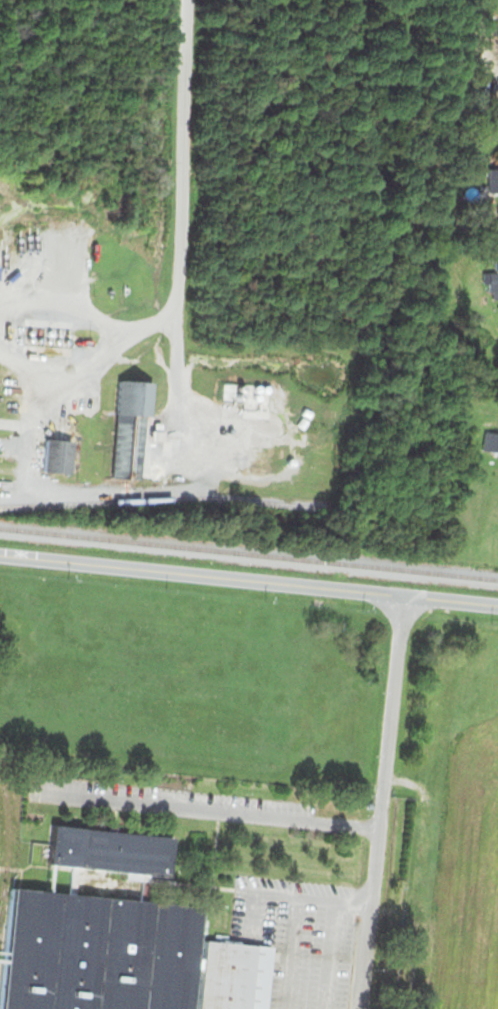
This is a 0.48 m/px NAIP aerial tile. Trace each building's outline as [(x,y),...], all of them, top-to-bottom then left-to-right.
[(490,258),(490,270),(483,270),(483,298),(497,298),(497,258),(490,258)] [(123,478),(128,381),(112,380),(107,477),(123,478)] [(480,432),(481,453),(497,452),(497,431),(480,432)] [(39,471),(66,473),(68,440),(41,438),(39,471)] [(267,944),(223,940),(223,934),(213,933),(213,939),(196,938),(199,904),(143,899),(145,874),(166,876),(170,835),(47,824),(43,864),(6,861),(0,935),(0,1008),(261,1008),(267,944)]
